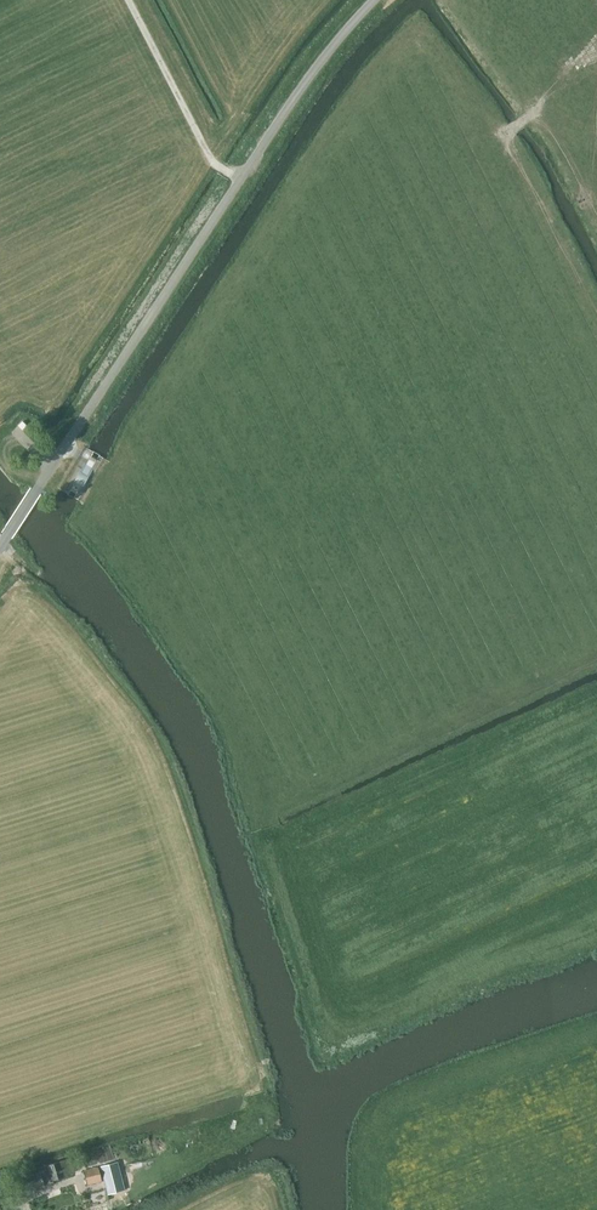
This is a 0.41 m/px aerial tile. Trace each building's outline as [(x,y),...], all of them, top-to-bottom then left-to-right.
[(18,425),(22,430),(26,426),(22,421),(18,425)] [(75,481),(76,481),(82,485),(83,485),(93,469),(92,468),(86,465),(85,464),(75,481)] [(23,1192),(45,1186),(54,1183),(53,1181),(65,1178),(64,1175),(73,1173),(69,1159),(48,1165),(49,1169),(27,1175),(27,1177),(19,1179),(23,1192)] [(117,1161),(100,1166),(107,1194),(124,1190),(117,1161)] [(86,1185),(101,1181),(97,1167),(83,1171),(86,1185)] [(92,1207),(106,1203),(103,1191),(89,1195),(92,1207)]
